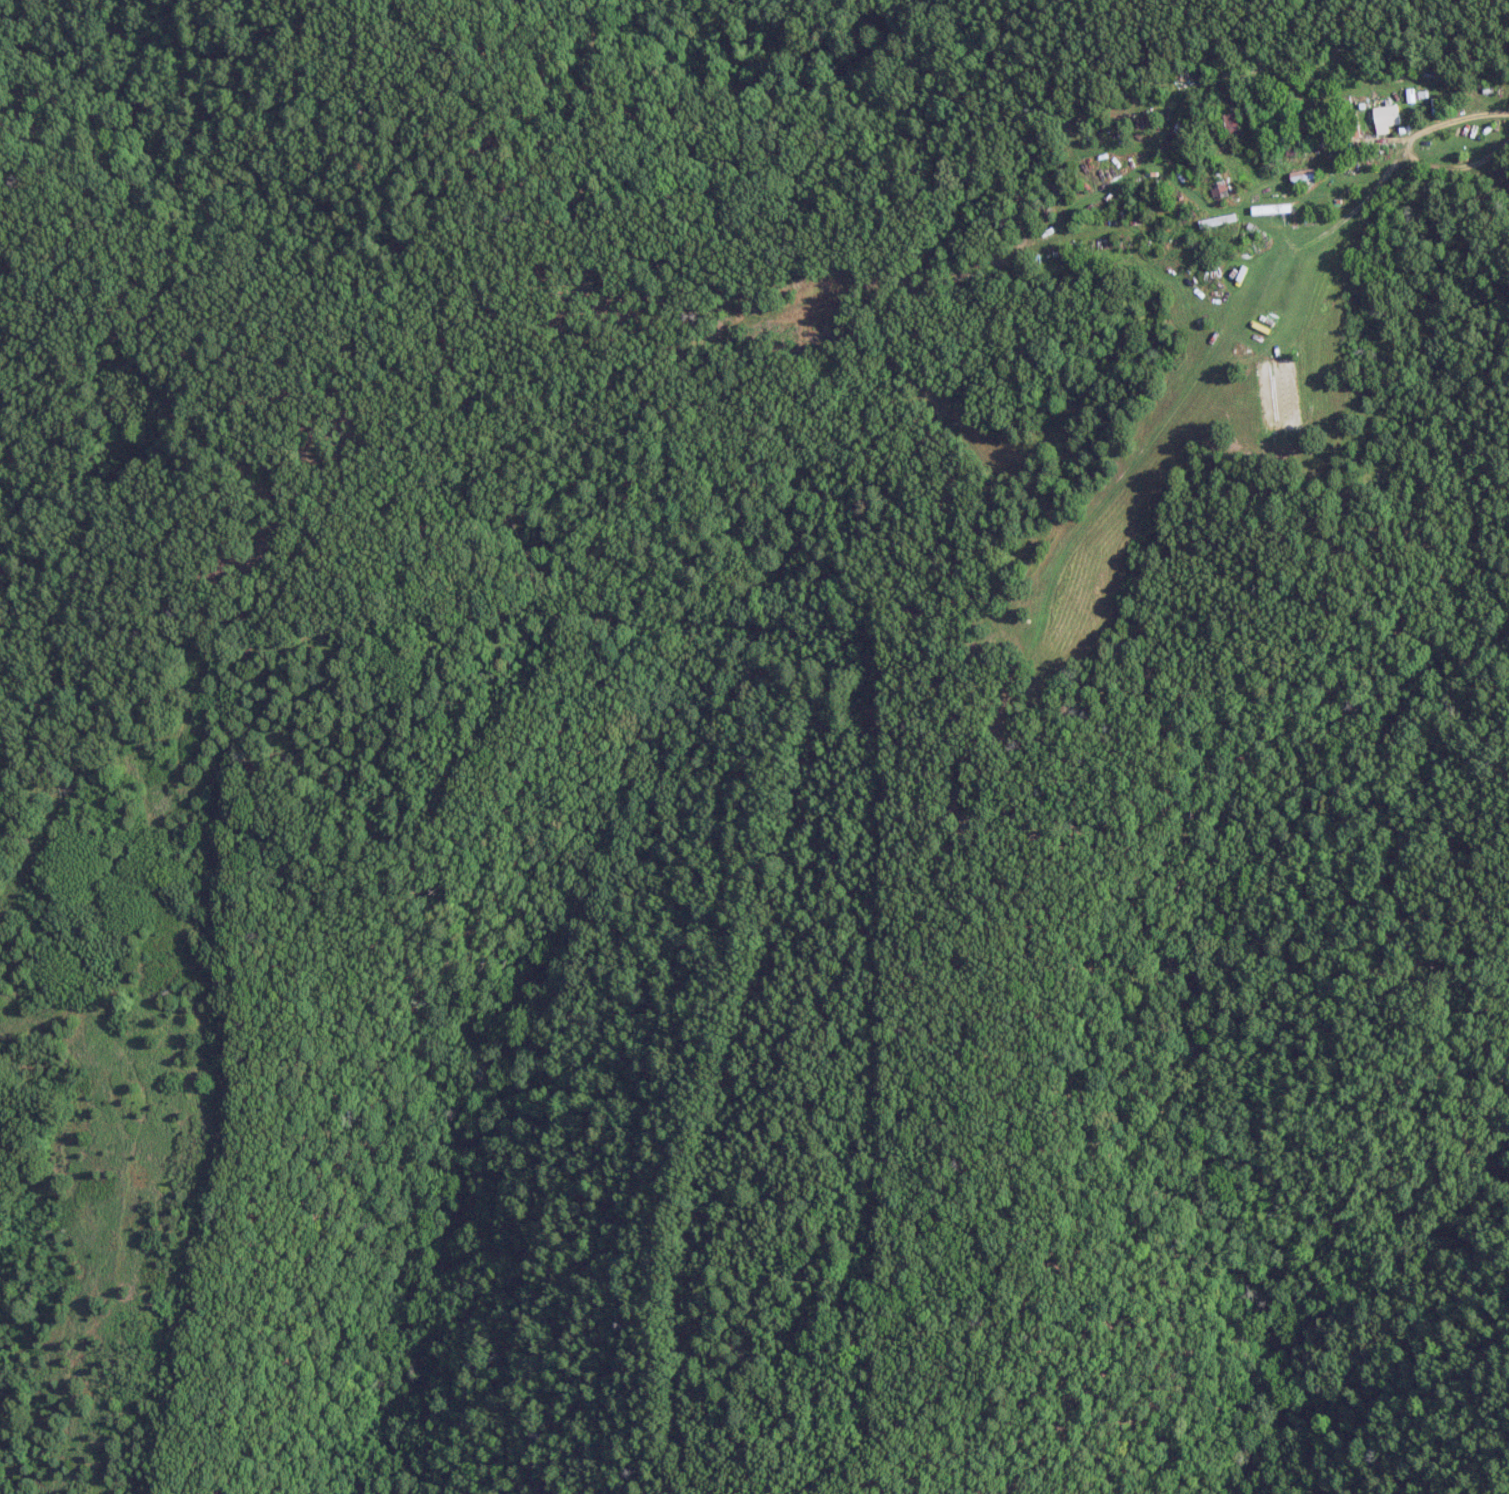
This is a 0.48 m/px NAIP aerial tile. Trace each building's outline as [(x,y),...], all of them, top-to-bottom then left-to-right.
[(1387,132),(1386,126),(1399,124),(1395,104),(1370,109),(1375,135),(1387,132)] [(1287,171),(1288,182),(1314,179),(1312,169),(1287,171)]
